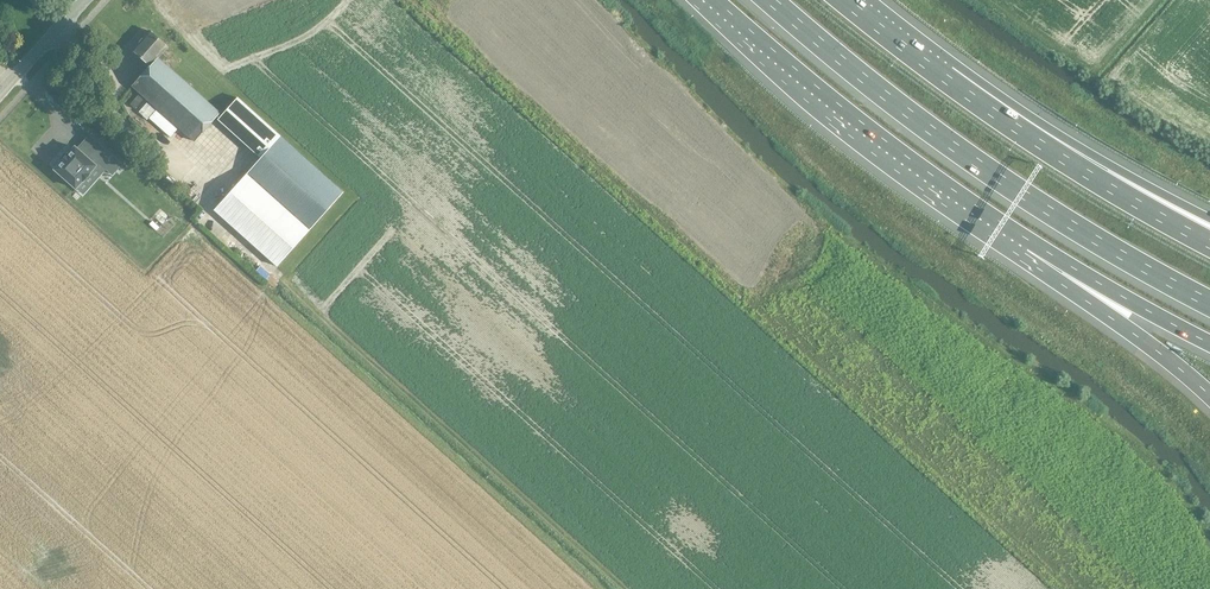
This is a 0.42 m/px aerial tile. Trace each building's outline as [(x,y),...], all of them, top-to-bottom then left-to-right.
[(195,141),(220,113),(162,61),(166,56),(162,53),(168,47),(149,30),(132,49),(151,66),(133,86),(195,141)] [(263,281),(343,192),(280,136),(238,97),(217,119),(260,158),(201,224),(263,281)] [(98,162),(112,174),(122,164),(99,144),(87,158),(75,147),(68,155),(67,154),(61,161),(62,162),(55,170),(76,188),(82,180),(83,181),(89,174),(89,173),(96,166),(95,165),(98,162)]
